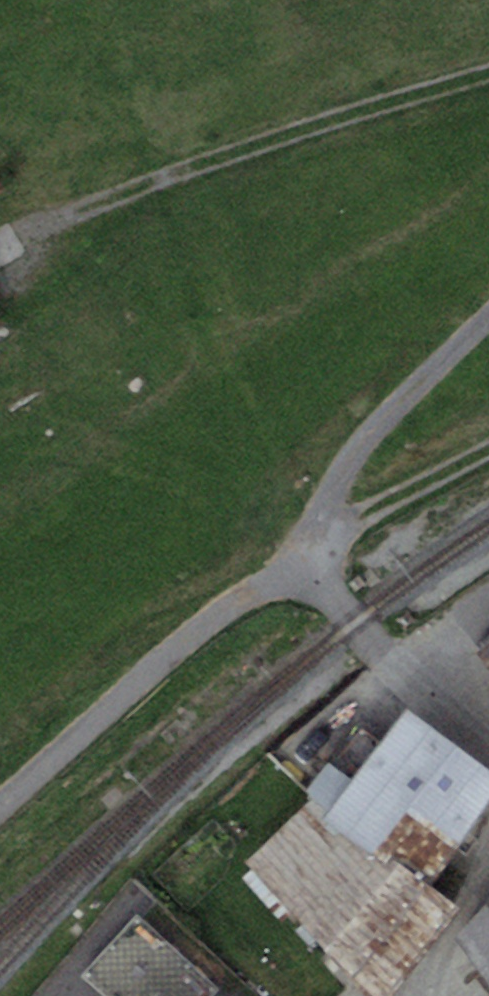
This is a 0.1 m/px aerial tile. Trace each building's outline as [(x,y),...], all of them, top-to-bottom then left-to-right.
[(476,656),(488,672),(488,645),(476,656)] [(313,797),(376,842),(458,745),(406,706),(352,777),(329,762),(306,790),(313,797)] [(458,745),(376,842),(440,891),(488,805),(488,769),(458,745)] [(440,891),(376,842),(313,797),(246,862),(365,995),(391,995),(458,907),(440,891)] [(488,980),(488,902),(458,935),(488,980)]
